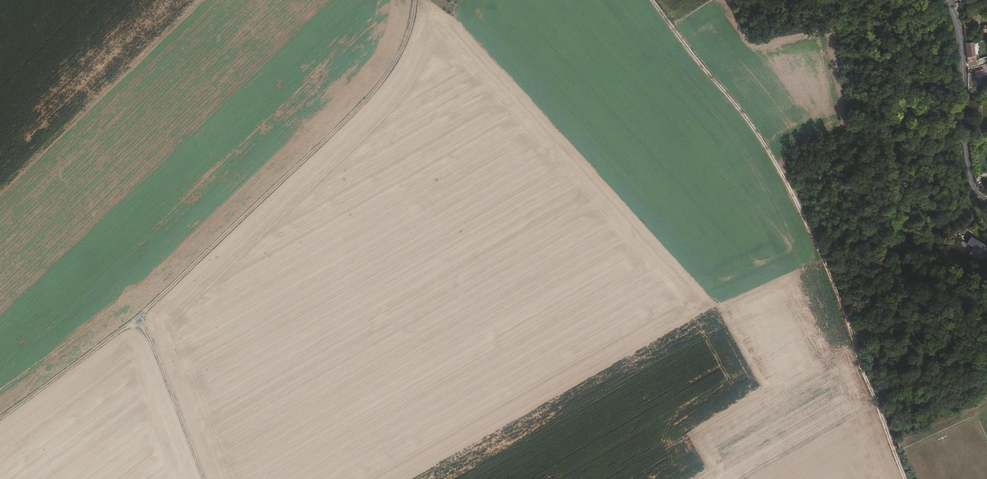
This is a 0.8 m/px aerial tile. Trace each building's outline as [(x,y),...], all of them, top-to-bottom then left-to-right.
[(976,55),(975,47),(974,41),(966,41),(969,57),(972,60),(986,56),(985,53),(976,55)] [(984,245),(985,242),(984,242),(983,243),(978,239),(978,238),(977,238),(977,239),(972,236),(972,235),(972,234),(971,234),(967,242),(973,245),(973,246),(972,248),(978,252),(976,255),(982,259),(986,251),(986,247),(984,245)]
